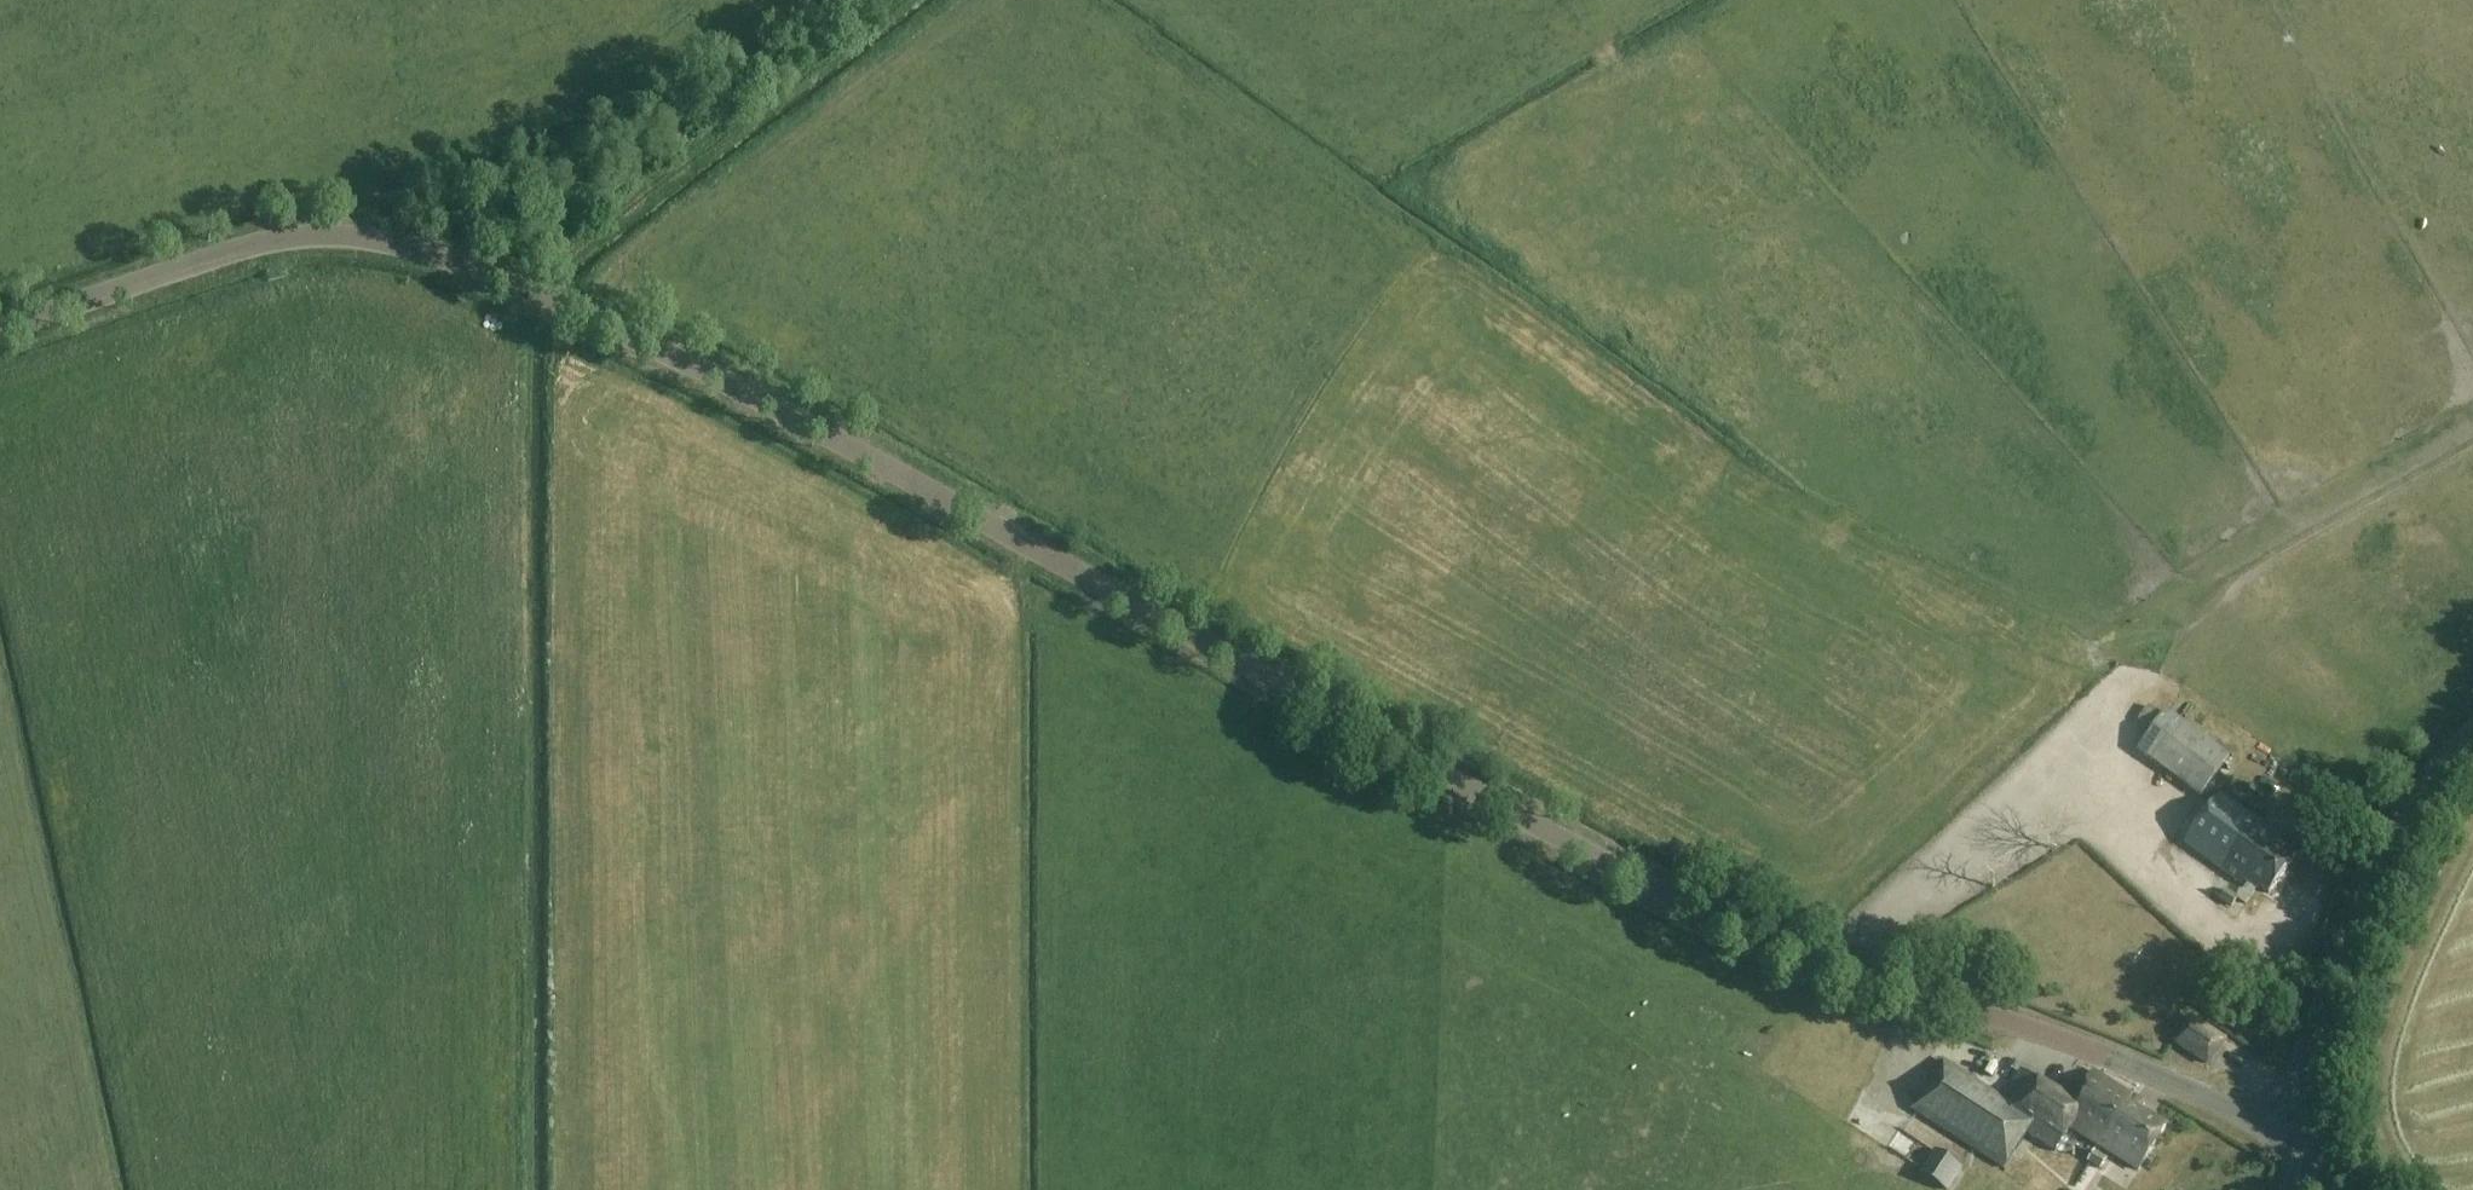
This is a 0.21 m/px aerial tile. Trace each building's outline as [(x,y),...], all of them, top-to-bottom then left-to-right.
[(2140,752),(2176,778),(2200,796),(2230,755),(2169,712),(2140,752)] [(2258,890),(2260,888),(2269,895),(2298,855),(2217,797),(2184,843),(2242,885),(2245,881),(2258,890)] [(2226,889),(2219,899),(2230,907),(2238,897),(2226,889)] [(2232,1030),(2243,1013),(2230,1005),(2218,1022),(2232,1030)] [(2224,1041),(2190,1019),(2174,1044),(2207,1065),(2214,1053),(2217,1053),(2224,1041)] [(2097,1074),(2077,1106),(2021,1071),(2003,1100),(1944,1062),(1934,1078),(1937,1081),(1929,1094),(1926,1091),(1913,1111),(2005,1169),(2027,1134),(2056,1152),(2063,1140),(2065,1141),(2073,1126),(2099,1143),(2098,1145),(2139,1171),(2166,1127),(2141,1111),(2145,1105),(2097,1074)] [(1919,1173),(1946,1189),(1948,1189),(1963,1167),(1935,1149),(1919,1173)] [(2100,1172),(2107,1161),(2095,1153),(2087,1164),(2100,1172)]
